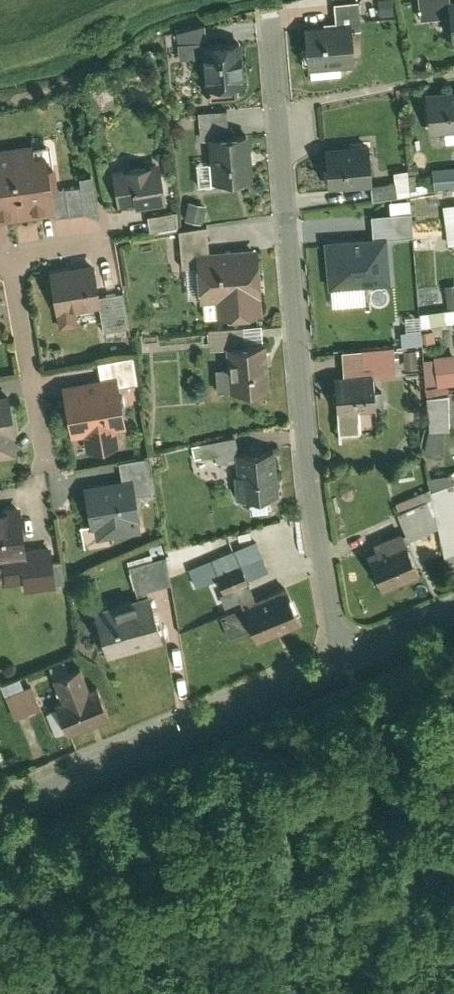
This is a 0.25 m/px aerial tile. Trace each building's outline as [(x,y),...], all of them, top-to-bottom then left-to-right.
[(448,19),(446,2),(446,0),(415,0),(417,22),(448,19)] [(350,25),(350,32),(358,32),(357,3),(332,4),(333,21),(319,22),(319,26),(350,25)] [(305,27),(307,70),(352,69),(350,32),(350,25),(319,26),(305,27)] [(201,43),(200,27),(175,29),(176,35),(172,36),(177,49),(177,58),(200,57),(199,43),(201,43)] [(241,87),(238,40),(201,43),(199,43),(200,57),(203,90),(241,87)] [(112,109),(108,85),(84,89),(88,113),(112,109)] [(424,92),(428,134),(453,131),(453,89),(424,92)] [(206,140),(226,138),(224,112),(196,114),(198,141),(206,140)] [(226,138),(206,140),(210,185),(250,181),(246,137),(226,138)] [(366,142),(323,146),(327,190),(370,186),(370,184),(366,142)] [(54,216),(51,192),(57,192),(57,190),(54,166),(47,167),(46,154),(32,156),(31,145),(0,149),(0,223),(54,216)] [(158,164),(111,169),(116,207),(129,205),(130,211),(163,207),(158,164)] [(429,168),(432,190),(453,188),(453,165),(429,168)] [(391,182),(393,199),(407,198),(405,171),(390,172),(391,182)] [(57,192),(51,192),(54,216),(54,219),(66,217),(81,215),(96,213),(92,184),(91,177),(78,179),(79,186),(79,187),(57,190),(57,192)] [(391,182),(370,184),(370,186),(371,201),(393,199),(391,182)] [(200,227),(205,209),(185,204),(180,222),(200,227)] [(439,207),(444,247),(453,246),(453,205),(439,207)] [(412,234),(410,211),(370,213),(373,235),(386,234),(386,237),(412,234)] [(174,212),(144,216),(146,235),(176,231),(174,212)] [(373,235),(324,239),(328,287),(390,282),(386,237),(386,234),(373,235)] [(255,250),(195,255),(199,304),(215,303),(216,320),(261,316),(255,250)] [(92,263),(46,271),(56,333),(76,329),(73,312),(97,308),(100,307),(98,295),(92,263)] [(119,292),(98,295),(100,307),(97,308),(102,333),(125,329),(119,292)] [(443,312),(445,326),(453,325),(453,310),(443,312)] [(225,350),(262,347),(260,327),(208,331),(210,351),(225,350)] [(439,332),(419,334),(420,347),(440,346),(439,332)] [(404,346),(415,346),(414,335),(404,336),(404,339),(399,339),(399,345),(404,345),(404,346)] [(267,390),(264,347),(262,347),(225,350),(226,371),(215,371),(217,394),(267,390)] [(341,353),(343,378),(371,377),(371,379),(394,378),(393,350),(341,353)] [(417,370),(416,352),(402,353),(403,371),(417,370)] [(433,358),(437,388),(453,386),(453,356),(433,358)] [(95,363),(97,380),(116,376),(118,388),(136,385),(131,357),(95,363)] [(97,380),(60,386),(69,438),(80,436),(83,453),(119,447),(116,430),(124,429),(118,388),(116,376),(97,380)] [(334,379),(337,437),(356,436),(354,413),(373,412),(371,379),(371,377),(343,378),(334,379)] [(6,395),(0,396),(0,461),(14,458),(10,438),(14,438),(6,395)] [(447,398),(425,400),(429,434),(448,432),(449,414),(447,398)] [(275,497),(273,452),(233,454),(235,499),(275,497)] [(120,464),(123,485),(136,483),(136,485),(149,484),(146,461),(120,464)] [(123,485),(83,489),(88,525),(95,524),(97,538),(138,533),(137,520),(141,520),(136,485),(136,483),(123,485)] [(436,531),(442,561),(453,556),(453,491),(452,485),(428,495),(431,502),(425,504),(436,531)] [(402,513),(425,504),(431,502),(428,495),(427,492),(398,504),(402,513)] [(425,504),(402,513),(393,516),(400,534),(404,544),(436,531),(425,504)] [(2,561),(25,559),(24,552),(20,508),(0,510),(0,562),(2,561)] [(364,557),(379,594),(418,579),(404,544),(400,534),(371,546),(374,553),(364,557)] [(175,547),(176,560),(204,556),(203,543),(175,547)] [(51,550),(24,552),(25,559),(2,561),(4,586),(53,582),(51,550)] [(233,553),(208,564),(214,577),(239,566),(233,553)] [(127,568),(137,602),(148,598),(146,592),(167,585),(164,557),(127,568)] [(240,608),(254,603),(242,576),(218,586),(221,595),(217,597),(222,611),(238,604),(240,608)] [(250,630),(256,645),(299,626),(284,590),(254,603),(240,608),(250,630)] [(107,662),(162,644),(148,598),(137,602),(113,609),(111,605),(91,611),(107,662)] [(225,640),(250,630),(240,608),(216,619),(225,640)] [(66,737),(108,720),(94,687),(88,690),(78,667),(50,679),(59,702),(52,704),(66,737)] [(38,710),(28,687),(21,690),(17,681),(0,688),(0,693),(12,721),(38,710)]
